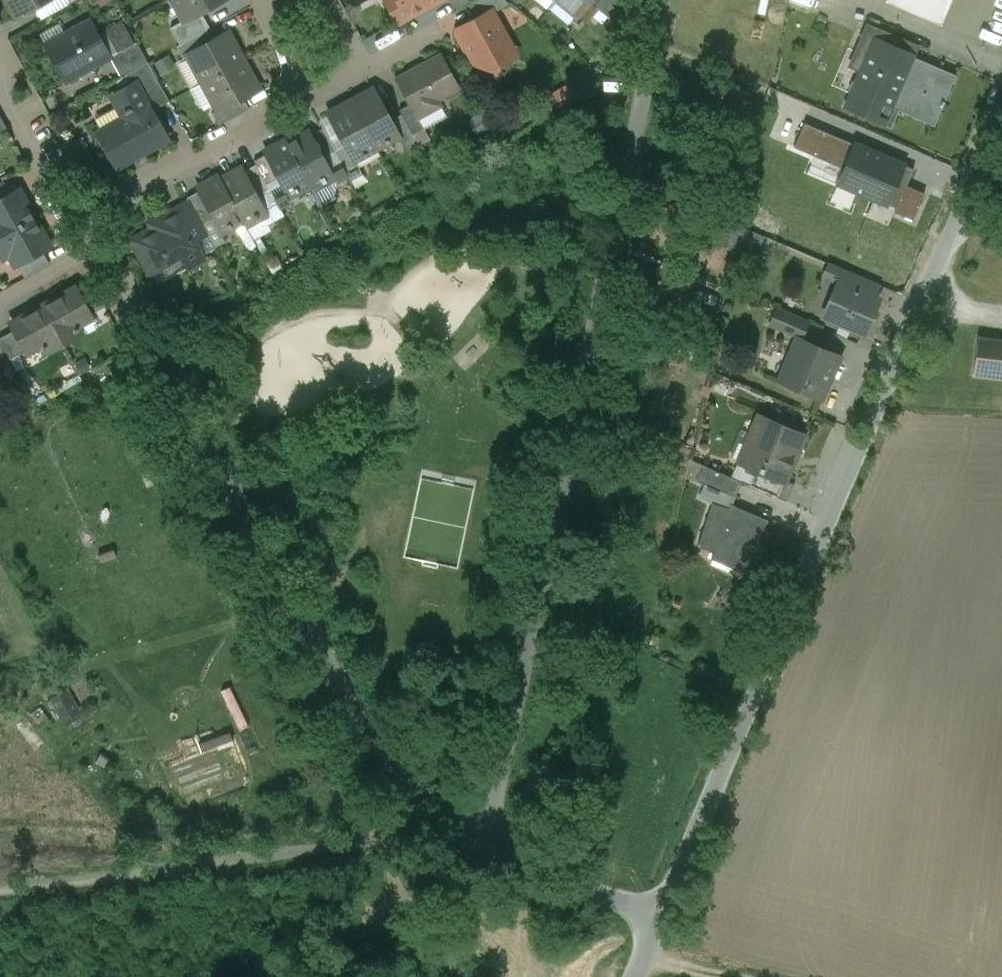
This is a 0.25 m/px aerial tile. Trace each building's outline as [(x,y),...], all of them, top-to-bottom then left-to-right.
[(186,18),(187,19),(201,11),(221,0),(176,0),(186,18)] [(397,21),(436,0),(386,0),(397,21)] [(470,0),(479,17),(492,10),(492,11),(510,2),(507,0),(471,0),(470,0)] [(579,14),(590,1),(591,0),(561,0),(579,14)] [(590,1),(611,18),(615,0),(591,0),(590,1)] [(940,23),(950,0),(886,0),(940,23)] [(479,17),(459,28),(458,32),(466,48),(469,49),(476,61),(487,65),(514,50),(492,11),(492,10),(479,17)] [(201,11),(187,19),(186,18),(170,27),(180,43),(207,28),(210,27),(201,11)] [(90,19),(45,44),(66,81),(111,56),(90,19)] [(903,41),(867,25),(850,66),(861,70),(874,38),(899,49),(903,41)] [(180,43),(177,45),(183,57),(189,54),(189,53),(213,40),(207,28),(180,43)] [(213,40),(189,53),(189,54),(204,81),(243,60),(227,32),(213,40)] [(952,76),(911,59),(913,55),(899,49),(874,38),(861,70),(845,106),(884,123),(896,95),(937,113),(952,76)] [(137,41),(111,56),(121,75),(125,73),(148,61),(137,41)] [(441,53),(396,78),(410,103),(418,117),(419,117),(441,104),(438,99),(460,87),(441,53)] [(164,73),(179,67),(173,54),(158,61),(164,73)] [(243,60),(204,81),(219,108),(220,109),(243,96),(258,88),(243,60)] [(169,99),(148,61),(125,73),(131,84),(115,92),(129,116),(149,105),(152,109),(169,99)] [(391,119),(375,89),(352,101),(376,145),(386,140),(387,142),(389,140),(388,138),(398,134),(399,133),(391,119)] [(243,96),(220,109),(219,108),(212,112),(219,124),(249,107),(243,96)] [(352,101),(329,114),(345,143),(353,158),(354,157),(363,152),(364,154),(367,152),(366,151),(376,145),(352,101)] [(418,117),(410,103),(399,109),(402,113),(413,133),(424,127),(419,117),(418,117)] [(129,116),(102,131),(120,163),(167,137),(152,109),(149,105),(129,116)] [(423,119),(426,127),(450,115),(446,108),(423,119)] [(413,133),(402,113),(391,119),(399,133),(398,134),(407,150),(418,143),(413,133)] [(846,141),(804,123),(794,147),(844,169),(838,183),(896,208),(894,212),(913,220),(925,193),(907,185),(914,169),(903,165),(893,160),(855,144),(855,145),(846,141)] [(335,149),(323,127),(312,132),(325,156),(336,151),(335,149)] [(312,132),(299,140),(297,136),(288,141),(286,138),(312,188),(327,180),(324,175),(333,171),(325,156),(312,132)] [(286,138),(276,144),(277,147),(265,154),(278,178),(285,192),(294,187),(296,192),(310,185),(312,188),(286,138)] [(363,173),(354,157),(353,158),(345,143),(335,149),(336,151),(351,179),(363,173)] [(265,154),(254,160),(256,163),(267,183),(278,178),(265,154)] [(267,183),(256,163),(245,170),(257,192),(269,187),(267,183)] [(257,192),(245,170),(232,177),(230,174),(221,179),(243,220),(245,224),(259,216),(257,212),(265,207),(257,192)] [(221,179),(219,175),(210,180),(212,184),(199,191),(213,217),(219,228),(228,223),(230,227),(243,220),(221,179)] [(0,182),(0,199),(11,193),(4,179),(0,182)] [(34,217),(28,207),(22,205),(24,200),(18,189),(11,193),(0,199),(0,236),(34,217)] [(836,220),(832,230),(906,260),(915,238),(910,236),(916,223),(831,189),(821,214),(836,220)] [(213,217),(199,191),(188,197),(190,200),(189,201),(202,223),(213,217)] [(189,201),(189,200),(164,214),(170,224),(183,217),(195,240),(207,233),(189,201)] [(0,236),(0,253),(2,256),(8,253),(11,254),(17,264),(18,264),(43,250),(50,246),(44,235),(38,233),(40,227),(34,217),(0,236)] [(195,240),(183,217),(170,224),(139,241),(155,270),(181,256),(188,267),(205,258),(195,240)] [(746,230),(734,256),(766,271),(777,245),(746,230)] [(43,250),(18,264),(25,277),(50,263),(43,250)] [(863,331),(878,297),(871,294),(876,283),(843,269),(824,314),(863,331)] [(94,284),(78,293),(90,314),(106,305),(94,284)] [(74,286),(43,303),(63,341),(82,331),(76,321),(90,314),(78,293),(74,286)] [(43,303),(11,321),(15,328),(26,349),(40,341),(45,351),(63,341),(43,303)] [(807,321),(778,308),(771,324),(801,337),(807,321)] [(0,336),(0,339),(10,358),(26,349),(15,328),(0,336)] [(975,335),(971,377),(1001,381),(1001,338),(975,335)] [(837,356),(798,339),(782,379),(821,396),(837,356)] [(804,434),(760,415),(740,461),(757,469),(784,480),(785,479),(804,434)] [(742,481),(703,464),(696,479),(735,496),(742,481)] [(784,480),(757,469),(750,484),(787,500),(794,484),(785,479),(784,480)] [(768,519),(731,503),(729,507),(713,502),(698,545),(714,552),(714,553),(744,566),(757,535),(761,536),(768,519)] [(693,619),(684,616),(677,635),(687,638),(693,619)] [(235,686),(226,690),(235,714),(244,711),(235,686)] [(78,712),(66,690),(52,698),(63,720),(78,712)]
